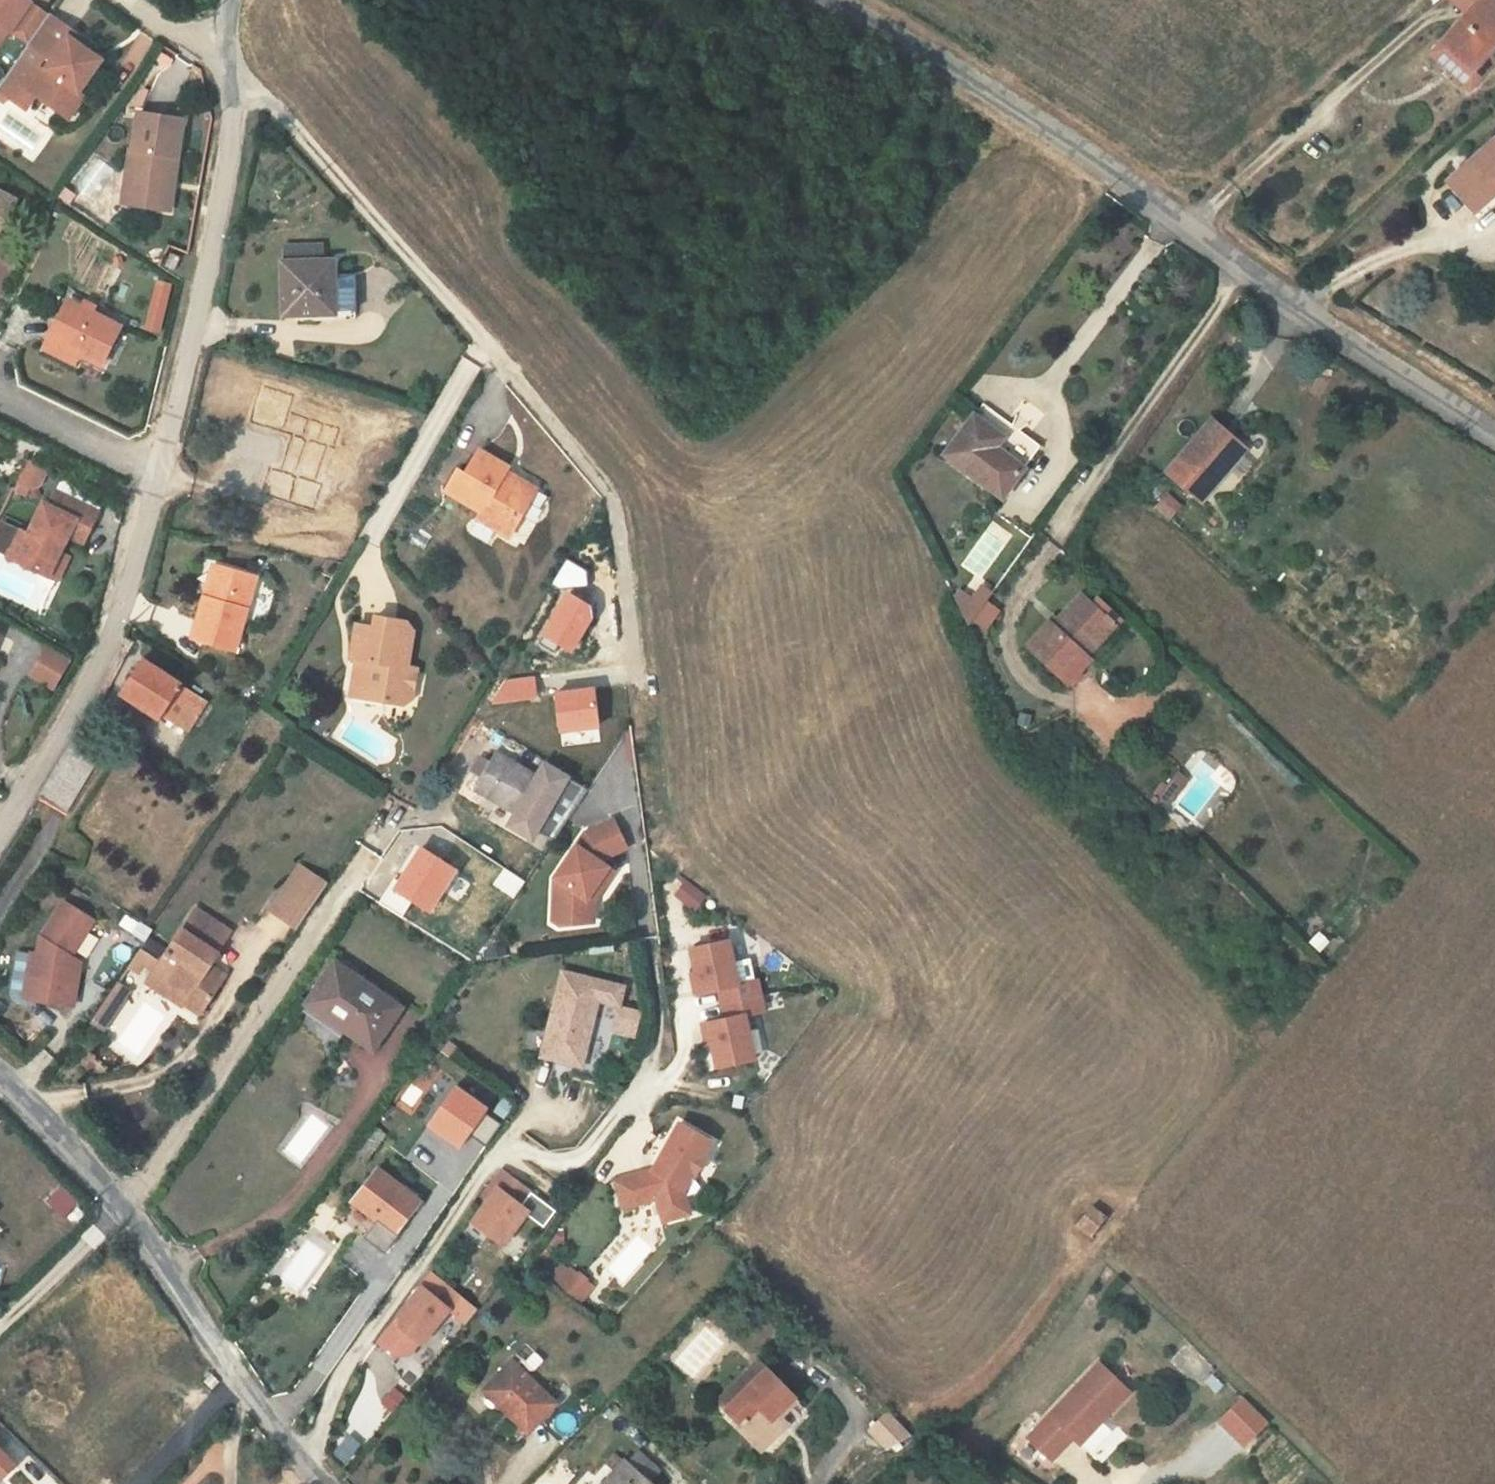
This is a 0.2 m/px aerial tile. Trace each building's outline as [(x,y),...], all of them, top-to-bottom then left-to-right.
[(31,2),(28,0),(0,0),(0,42),(8,31),(10,33),(10,31),(30,4),(31,2)] [(1474,69),(1494,45),(1494,0),(1479,0),(1442,41),(1474,69)] [(48,17),(30,4),(10,31),(29,44),(48,17)] [(74,32),(49,15),(48,17),(29,44),(52,61),(30,92),(45,102),(48,97),(72,114),(84,96),(79,92),(102,60),(85,48),(70,38),(74,32)] [(89,43),(74,32),(70,38),(85,48),(89,43)] [(1442,41),(1434,53),(1471,88),(1494,60),(1494,45),(1474,69),(1442,41)] [(72,114),(48,97),(45,102),(69,119),(72,114)] [(174,180),(183,120),(139,113),(130,170),(128,169),(125,188),(148,192),(146,207),(170,210),(173,189),(168,188),(169,179),(174,180)] [(1445,182),(1473,213),(1494,194),(1494,138),(1445,182)] [(148,192),(125,188),(123,203),(146,207),(148,192)] [(16,199),(0,191),(0,231),(16,199)] [(323,244),(310,245),(311,261),(323,261),(323,244)] [(310,245),(286,245),(287,262),(283,262),(284,315),(297,315),(319,315),(337,314),(337,310),(336,263),(336,260),(323,261),(311,261),(310,245)] [(181,257),(171,253),(166,266),(175,270),(181,257)] [(118,257),(116,258),(115,259),(114,261),(115,264),(116,265),(118,266),(121,265),(122,264),(123,261),(122,259),(121,258),(118,257)] [(341,263),(336,263),(337,310),(347,310),(349,307),(348,296),(346,293),(342,293),(341,263)] [(170,286),(157,283),(146,328),(160,331),(170,286)] [(50,339),(79,354),(101,365),(120,327),(92,313),(95,307),(72,296),(50,339)] [(75,363),(79,354),(50,339),(45,348),(75,363)] [(945,454),(1003,498),(1024,468),(996,447),(1004,437),(974,415),(945,454)] [(1229,436),(1212,421),(1167,473),(1200,501),(1246,449),(1230,435),(1229,436)] [(297,427),(245,426),(245,479),(256,479),(278,480),(297,480),(297,427)] [(481,512),(478,519),(509,537),(521,515),(513,510),(528,484),(516,477),(509,479),(504,476),(506,472),(509,467),(479,450),(466,474),(458,470),(446,491),(481,512)] [(48,468),(30,459),(19,482),(30,488),(31,489),(39,486),(48,468)] [(64,474),(55,492),(98,514),(107,495),(64,474)] [(30,488),(19,482),(15,491),(25,496),(30,488)] [(536,489),(528,484),(513,510),(521,515),(536,489)] [(9,557),(39,571),(51,547),(61,552),(69,535),(76,521),(91,528),(98,514),(55,492),(48,506),(44,504),(29,535),(22,531),(22,530),(0,519),(0,520),(0,553),(5,555),(7,552),(11,553),(9,557)] [(69,535),(84,543),(91,528),(76,521),(69,535)] [(39,571),(58,580),(70,555),(61,552),(51,547),(39,571)] [(209,598),(204,597),(193,638),(235,650),(256,577),(218,566),(209,598)] [(590,610),(565,595),(541,634),(572,652),(591,620),(590,610)] [(1093,606),(1081,595),(1058,620),(1060,622),(1055,628),(1050,623),(1028,647),(1068,684),(1090,660),(1081,652),(1109,622),(1111,624),(1114,621),(1107,614),(1105,617),(1093,606)] [(961,600),(958,604),(972,632),(992,604),(982,596),(974,609),(961,600)] [(1098,600),(1093,606),(1105,617),(1107,614),(1114,621),(1111,624),(1109,622),(1081,652),(1090,660),(1100,670),(1128,640),(1114,627),(1121,620),(1098,600)] [(355,673),(353,686),(386,692),(384,702),(403,705),(412,698),(417,669),(407,667),(413,631),(406,622),(375,617),(374,628),(357,625),(351,659),(357,660),(363,661),(362,669),(355,673)] [(68,662),(46,649),(31,675),(53,687),(68,662)] [(207,701),(142,659),(120,693),(160,719),(162,716),(169,720),(184,730),(187,732),(207,701)] [(306,670),(298,683),(308,689),(316,677),(306,670)] [(507,679),(493,702),(537,697),(534,676),(507,679)] [(384,702),(386,692),(353,686),(351,696),(384,702)] [(600,727),(595,688),(557,693),(562,731),(600,727)] [(184,730),(169,720),(166,725),(181,735),(184,730)] [(505,734),(499,731),(495,737),(501,741),(505,734)] [(516,814),(514,818),(536,831),(555,842),(589,790),(567,777),(560,789),(538,776),(495,752),(490,762),(481,777),(474,790),(516,814)] [(479,756),(471,771),(481,777),(490,762),(479,756)] [(545,765),(538,776),(560,789),(567,777),(545,765)] [(1168,788),(1161,798),(1169,804),(1186,781),(1178,775),(1168,788)] [(1163,783),(1155,793),(1161,798),(1168,788),(1163,783)] [(536,831),(514,818),(510,825),(532,838),(536,831)] [(558,928),(586,930),(588,900),(608,869),(601,865),(605,858),(626,849),(613,821),(585,834),(577,846),(555,879),(552,924),(558,928)] [(400,917),(411,900),(428,910),(454,869),(419,847),(398,881),(393,878),(378,902),(400,917)] [(300,867),(271,910),(297,928),(326,884),(300,867)] [(586,930),(593,931),(595,903),(614,873),(608,869),(588,900),(586,930)] [(686,881),(676,894),(696,909),(706,896),(686,881)] [(93,921),(64,902),(41,937),(38,955),(32,954),(28,977),(40,979),(37,1000),(72,1006),(78,973),(68,971),(70,957),(93,921)] [(204,976),(211,964),(218,954),(216,952),(230,931),(196,909),(161,963),(155,972),(155,973),(189,996),(184,1004),(200,1015),(219,986),(204,976)] [(138,923),(127,916),(120,926),(131,933),(138,923)] [(1321,934),(1314,941),(1325,951),(1332,945),(1321,934)] [(143,951),(140,949),(129,966),(138,973),(144,964),(155,972),(161,963),(160,961),(167,950),(151,939),(143,951)] [(729,941),(691,949),(696,973),(701,994),(719,990),(725,1019),(707,1023),(710,1036),(717,1067),(754,1059),(745,1016),(764,1012),(757,981),(755,981),(738,985),(733,963),(729,941)] [(6,998),(16,999),(24,955),(14,953),(6,998)] [(70,957),(68,971),(78,973),(80,962),(70,957)] [(750,959),(733,963),(738,985),(755,981),(750,959)] [(401,1008),(335,963),(307,1004),(346,1031),(348,1029),(374,1047),(401,1008)] [(227,974),(211,964),(204,976),(219,986),(227,974)] [(542,1056),(582,1066),(598,1000),(619,1005),(624,986),(562,971),(556,999),(548,1032),(543,1052),(542,1056)] [(148,983),(182,1006),(184,1004),(189,996),(155,973),(148,983)] [(696,973),(692,974),(696,995),(701,994),(696,973)] [(40,979),(28,977),(25,997),(37,1000),(40,979)] [(129,992),(117,984),(92,1021),(104,1029),(129,992)] [(714,994),(697,997),(700,1019),(717,1017),(714,994)] [(528,1027),(523,1047),(543,1052),(548,1032),(528,1027)] [(461,1148),(469,1136),(485,1147),(501,1124),(485,1113),(487,1110),(454,1087),(428,1125),(461,1148)] [(379,1121),(375,1127),(383,1134),(388,1128),(379,1121)] [(692,1152),(701,1137),(679,1124),(670,1140),(673,1142),(665,1156),(662,1154),(653,1171),(616,1181),(623,1208),(657,1198),(663,1221),(690,1213),(682,1187),(691,1172),(695,1175),(704,1159),(702,1158),(692,1152)] [(711,1142),(701,1137),(692,1152),(702,1158),(711,1142)] [(670,1140),(662,1154),(665,1156),(673,1142),(670,1140)] [(422,1200),(379,1167),(351,1202),(377,1222),(394,1236),(422,1200)] [(532,1193),(502,1171),(492,1184),(498,1188),(490,1199),(473,1222),(503,1245),(529,1210),(523,1206),(532,1193)] [(691,1172),(682,1187),(687,1190),(695,1175),(691,1172)] [(498,1188),(492,1184),(484,1195),(490,1199),(498,1188)] [(61,1189),(48,1201),(62,1215),(75,1203),(61,1189)] [(1092,1236),(1107,1218),(1092,1206),(1077,1224),(1092,1236)] [(394,1236),(377,1222),(363,1239),(384,1255),(397,1238),(394,1236)] [(570,1270),(557,1286),(579,1303),(592,1287),(584,1281),(586,1279),(580,1275),(578,1276),(570,1270)] [(438,1299),(422,1286),(399,1314),(399,1316),(378,1342),(394,1355),(408,1353),(421,1343),(449,1309),(466,1323),(476,1310),(460,1296),(453,1290),(448,1287),(438,1299)] [(456,1287),(453,1290),(460,1296),(462,1293),(456,1287)] [(777,1378),(760,1361),(719,1401),(728,1410),(763,1375),(772,1384),(777,1378)] [(555,1404),(512,1363),(486,1391),(528,1431),(555,1404)] [(1129,1392),(1100,1363),(1028,1438),(1052,1460),(1073,1437),(1076,1440),(1103,1412),(1107,1416),(1129,1392)] [(744,1421),(767,1445),(782,1429),(772,1419),(778,1414),(795,1396),(777,1378),(772,1384),(763,1375),(728,1410),(741,1423),(741,1424),(744,1421)] [(1244,1397),(1220,1421),(1245,1446),(1268,1422),(1244,1397)] [(912,1435),(890,1412),(871,1430),(889,1449),(912,1435)] [(1103,1412),(1076,1440),(1080,1444),(1107,1416),(1103,1412)] [(772,1419),(782,1429),(788,1424),(778,1414),(772,1419)] [(741,1423),(738,1426),(761,1450),(767,1445),(744,1421),(741,1424),(741,1423)] [(1097,1454),(1114,1435),(1102,1424),(1084,1443),(1097,1454)] [(357,1433),(350,1441),(360,1449),(367,1441),(357,1433)] [(1,1479),(15,1464),(0,1449),(0,1478),(1,1479)] [(637,1451),(628,1461),(650,1480),(659,1470),(637,1451)] [(606,1463),(615,1471),(624,1462),(614,1453),(606,1463)] [(650,1480),(628,1461),(626,1459),(624,1462),(615,1471),(604,1483),(653,1483),(650,1480)] [(42,1468),(32,1476),(38,1483),(55,1483),(42,1468)]
